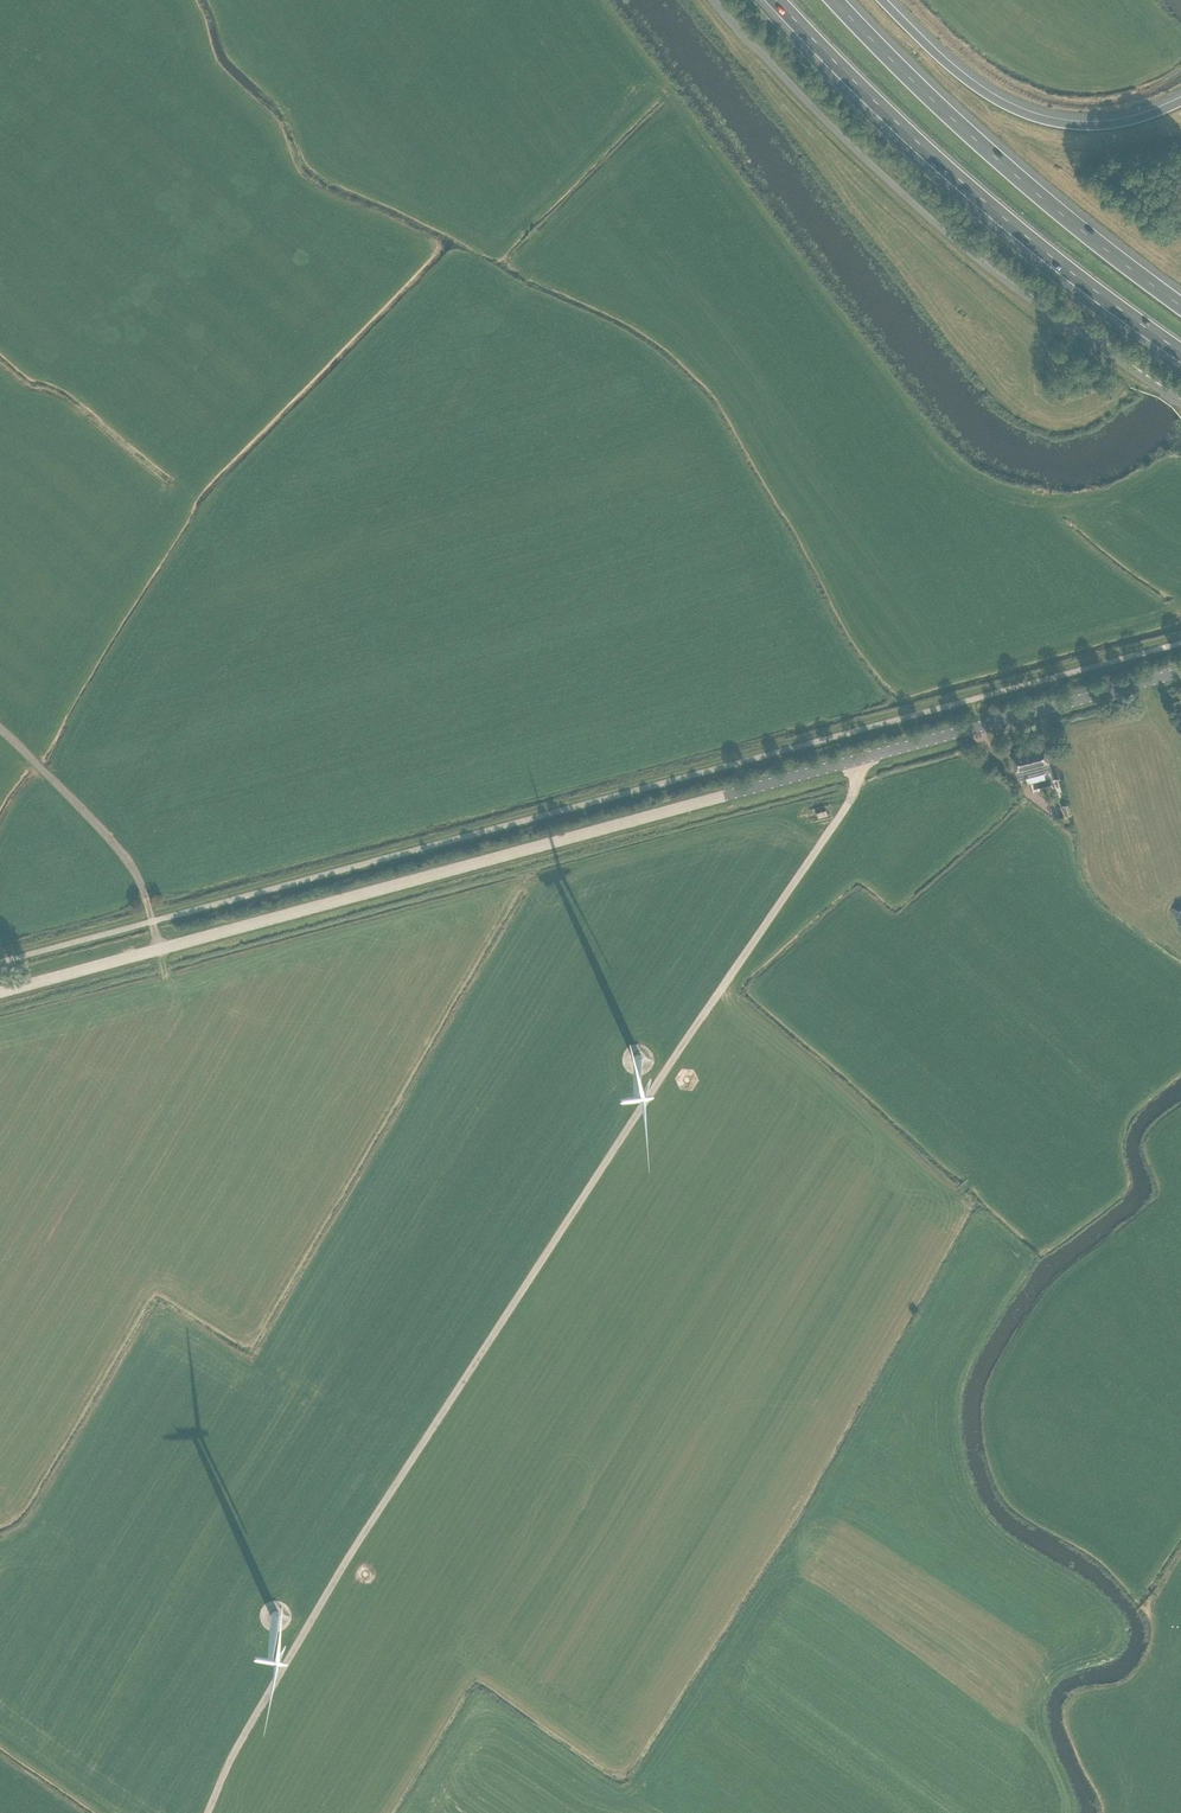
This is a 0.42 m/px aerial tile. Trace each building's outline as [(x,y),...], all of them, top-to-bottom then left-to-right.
[(1019,779),(1051,771),(1049,763),(1045,749),(1012,757),(1016,772),(1017,772),(1019,779)] [(1062,777),(1058,759),(1049,761),(1054,779),(1062,777)] [(1072,814),(1069,804),(1062,806),(1065,816),(1072,814)] [(826,810),(816,812),(818,818),(828,815),(826,810)] [(1157,1589),(1164,1578),(1157,1573),(1150,1584),(1157,1589)]
